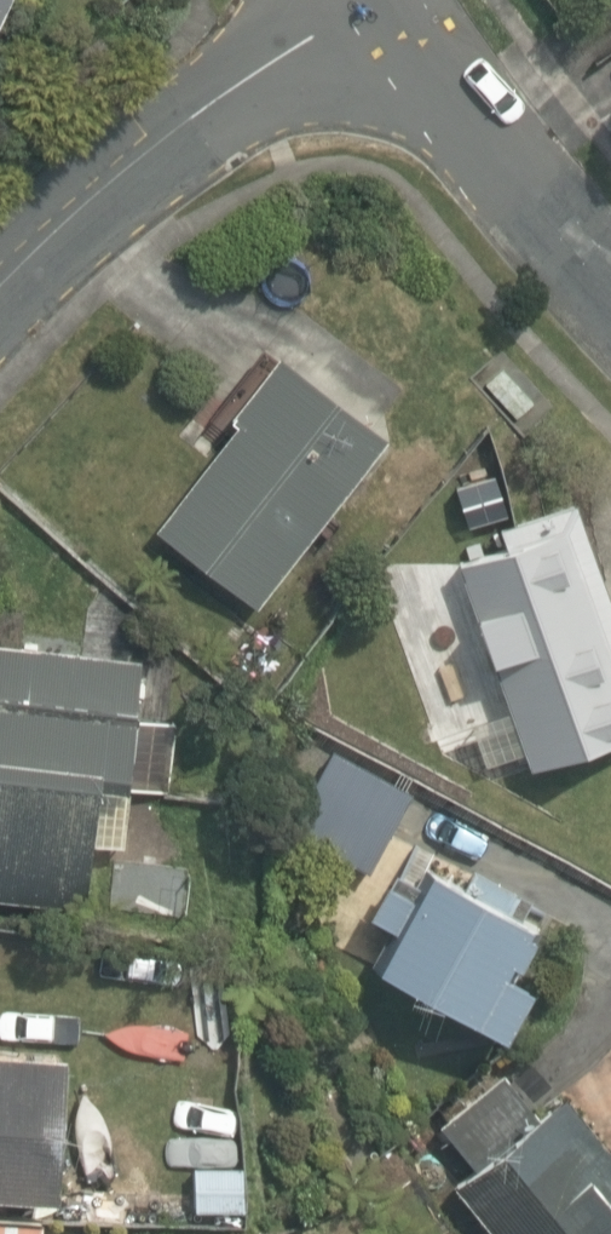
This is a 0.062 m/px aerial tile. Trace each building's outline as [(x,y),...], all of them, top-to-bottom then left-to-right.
[(370,429),(257,348),(213,408),(230,420),(148,534),(244,604),(370,429)] [(569,483),(441,524),(463,592),(439,599),(459,662),(476,657),(512,769),(610,737),(610,615),(569,483)] [(0,636),(0,864),(78,871),(81,836),(138,841),(156,651),(0,636)] [(407,781),(315,740),(276,827),(369,868),(407,781)] [(384,915),(360,963),(496,1029),(521,978),(486,961),(494,946),(507,952),(527,912),(410,856),(395,887),(373,876),(360,904),(384,915)] [(0,1044),(0,1194),(37,1196),(46,1047),(0,1044)] [(438,1179),(480,1233),(610,1233),(610,1160),(559,1093),(540,1108),(514,1075),(440,1133),(463,1162),(438,1179)] [(40,1209),(0,1210),(0,1233),(41,1233),(40,1209)]
